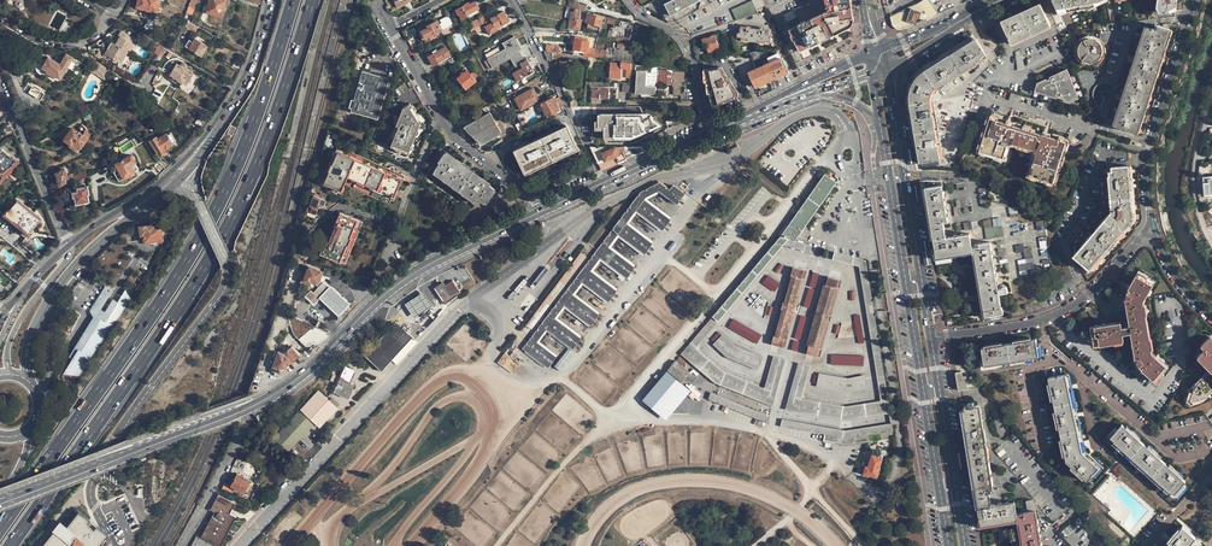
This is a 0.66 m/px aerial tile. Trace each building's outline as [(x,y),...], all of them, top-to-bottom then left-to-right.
[(157,12),(160,0),(138,0),(136,6),(157,12)] [(186,13),(191,15),(196,0),(190,0),(186,13)] [(205,12),(211,14),(221,17),(224,9),(223,9),(226,1),(226,0),(209,0),(208,5),(206,5),(205,6),(204,6),(203,10),(206,11),(205,12)] [(410,0),(396,0),(392,2),(395,9),(404,5),(404,4),(411,1),(410,0)] [(569,7),(575,9),(581,11),(583,5),(576,3),(577,2),(570,0),(569,7)] [(699,0),(675,0),(666,4),(672,15),(699,0)] [(736,20),(758,13),(756,9),(763,6),(761,0),(754,0),(732,10),(736,20)] [(852,22),(852,19),(849,0),(810,0),(810,2),(794,10),(797,16),(785,23),(799,50),(842,29),(841,27),(852,22)] [(940,14),(932,3),(930,0),(923,0),(919,2),(912,6),(889,17),(891,27),(896,30),(913,27),(914,23),(915,23),(917,18),(926,21),(940,14)] [(1056,8),(1099,1),(1101,0),(1053,0),(1056,8)] [(1170,11),(1176,11),(1176,6),(1177,0),(1158,0),(1157,8),(1156,12),(1170,11)] [(466,6),(465,4),(464,2),(461,3),(463,6),(455,10),(458,16),(459,15),(461,20),(467,17),(466,15),(479,8),(475,1),(470,4),(466,6)] [(1050,25),(1041,5),(1002,23),(1011,43),(1050,25)] [(589,13),(581,11),(575,9),(575,12),(572,11),(569,28),(580,29),(582,21),(586,22),(589,13)] [(208,23),(211,14),(205,12),(203,20),(208,23)] [(484,26),(486,29),(489,34),(497,30),(495,27),(502,23),(502,24),(508,21),(504,12),(486,21),(485,21),(487,25),(484,26)] [(440,17),(445,28),(453,24),(447,13),(440,17)] [(600,28),(602,19),(603,16),(589,13),(586,22),(588,23),(588,25),(600,28)] [(633,24),(603,16),(602,19),(605,19),(604,22),(612,24),(611,27),(613,28),(612,30),(609,30),(608,36),(616,38),(630,37),(633,24)] [(483,25),(479,17),(467,24),(470,31),(475,29),(483,25)] [(195,34),(199,27),(189,21),(185,28),(187,29),(188,28),(189,29),(189,30),(195,34)] [(443,37),(447,35),(456,30),(453,24),(445,28),(442,30),(437,21),(426,26),(427,28),(418,32),(422,39),(434,33),(435,34),(441,31),(443,37)] [(1171,24),(1168,23),(1163,24),(1162,26),(1157,25),(1156,30),(1147,27),(1114,125),(1136,132),(1171,24)] [(477,33),(486,29),(484,26),(483,25),(475,29),(477,33)] [(738,32),(737,37),(741,38),(741,40),(748,41),(748,40),(758,42),(758,43),(766,43),(766,41),(770,42),(771,37),(769,37),(770,30),(764,29),(764,28),(760,27),(759,29),(751,28),(751,26),(746,25),(746,27),(740,26),(739,32),(738,32)] [(121,31),(119,34),(121,35),(119,39),(117,38),(114,42),(127,51),(131,43),(130,42),(133,38),(121,31)] [(719,48),(715,35),(702,39),(704,44),(706,44),(709,52),(719,48)] [(576,37),(573,54),(593,57),(595,48),(589,48),(590,42),(588,41),(588,39),(576,37)] [(201,55),(207,46),(195,38),(189,48),(201,55)] [(1093,39),(1089,38),(1086,39),(1084,40),(1081,42),(1080,44),(1078,46),(1078,48),(1078,51),(1078,55),(1080,59),(1084,61),(1086,62),(1090,63),(1092,62),(1096,61),(1098,59),(1101,56),(1102,52),(1102,49),(1101,46),(1100,44),(1097,41),(1095,40),(1093,39)] [(508,43),(506,41),(505,42),(508,48),(501,52),(501,51),(493,55),(493,56),(488,59),(492,66),(512,55),(517,65),(515,66),(517,70),(512,73),(517,81),(534,71),(526,58),(524,59),(519,50),(518,51),(516,48),(520,46),(516,39),(508,43)] [(918,147),(920,163),(942,158),(933,100),(938,91),(988,58),(976,39),(924,72),(920,75),(916,79),(913,86),(911,89),(911,93),(910,99),(911,106),(912,114),(918,147)] [(437,46),(439,50),(446,46),(442,40),(437,42),(439,45),(437,46)] [(120,63),(128,51),(127,51),(114,42),(112,41),(110,45),(112,47),(109,51),(107,49),(105,53),(120,63)] [(247,55),(250,48),(239,42),(235,48),(247,55)] [(163,47),(159,45),(156,49),(154,52),(158,55),(163,47)] [(546,48),(547,51),(553,52),(559,53),(560,46),(547,45),(546,48)] [(446,46),(439,50),(428,56),(433,65),(451,55),(446,46)] [(607,47),(606,50),(607,51),(606,59),(613,60),(614,49),(614,48),(607,47)] [(607,51),(606,50),(595,48),(593,57),(606,59),(607,51)] [(614,49),(613,60),(621,61),(632,62),(633,52),(614,49)] [(553,52),(547,51),(544,50),(547,57),(548,60),(552,59),(553,52)] [(73,57),(66,53),(60,64),(48,57),(45,61),(43,60),(42,62),(38,62),(35,66),(36,71),(40,74),(44,73),(45,72),(59,80),(64,72),(66,71),(67,69),(67,67),(73,57)] [(765,65),(759,53),(751,57),(757,69),(765,65)] [(770,63),(765,65),(771,79),(787,72),(778,54),(768,59),(770,63)] [(1022,58),(1016,61),(1017,67),(1017,68),(1017,71),(1025,70),(1024,66),(1022,58)] [(240,70),(242,65),(235,61),(232,65),(240,70)] [(571,69),(572,62),(560,61),(560,68),(559,68),(559,77),(562,77),(562,79),(567,79),(568,68),(571,69)] [(632,64),(632,63),(632,62),(621,61),(621,63),(611,62),(610,78),(620,78),(621,68),(627,69),(631,69),(632,64)] [(109,72),(96,63),(91,71),(105,79),(109,72)] [(186,84),(193,72),(184,66),(181,64),(180,66),(177,64),(176,65),(175,65),(173,65),(171,65),(170,66),(169,68),(169,70),(171,74),(168,78),(169,79),(180,86),(180,87),(181,88),(182,89),(184,89),(185,88),(186,88),(186,86),(186,84)] [(636,64),(632,64),(631,69),(631,70),(637,71),(637,74),(635,93),(655,94),(656,86),(646,86),(646,73),(656,74),(656,82),(671,83),(673,83),(674,71),(656,69),(656,68),(636,65),(636,64)] [(755,87),(771,79),(765,65),(757,69),(748,73),(755,87)] [(459,71),(461,74),(457,78),(466,88),(479,77),(474,71),(470,74),(464,67),(459,71)] [(705,70),(709,87),(711,94),(713,103),(715,104),(716,104),(734,97),(735,96),(735,94),(735,93),(721,68),(705,70)] [(390,77),(362,69),(350,110),(378,118),(390,77)] [(1078,99),(1067,69),(1050,77),(1049,80),(1045,79),(1037,83),(1035,90),(1071,101),(1078,99)] [(684,72),(674,71),(673,83),(671,83),(671,85),(683,85),(684,72)] [(656,86),(656,82),(656,74),(646,73),(646,86),(656,86)] [(1109,92),(1111,84),(1106,82),(1102,83),(1098,84),(1097,85),(1095,87),(1093,90),(1093,93),(1093,96),(1093,98),(1095,100),(1101,109),(1105,98),(1102,97),(1102,96),(1101,94),(1102,93),(1103,92),(1105,91),(1109,92)] [(38,98),(43,89),(33,84),(28,92),(38,98)] [(537,95),(533,88),(514,98),(521,110),(538,101),(535,96),(537,95)] [(598,98),(602,98),(608,98),(608,88),(592,88),(591,102),(597,103),(598,98)] [(559,109),(558,108),(554,99),(553,97),(551,98),(550,96),(544,99),(545,100),(540,103),(546,116),(554,112),(559,109)] [(559,96),(554,99),(558,108),(563,105),(559,96)] [(409,103),(403,107),(391,136),(393,137),(390,146),(408,154),(420,121),(409,103)] [(469,124),(464,126),(464,127),(482,144),(501,133),(490,112),(477,120),(475,117),(467,121),(469,124)] [(554,112),(546,116),(548,120),(557,116),(554,112)] [(643,114),(599,114),(599,126),(605,126),(605,131),(611,131),(611,136),(636,136),(651,129),(650,127),(655,124),(651,116),(649,116),(645,118),(643,114)] [(195,122),(203,128),(207,122),(198,117),(195,122)] [(977,149),(979,150),(990,118),(987,117),(985,124),(986,125),(984,130),(983,130),(981,137),(982,137),(981,142),(979,142),(977,149)] [(1036,155),(1029,174),(1053,181),(1066,141),(1059,139),(1050,136),(1042,134),(1035,132),(1022,128),(1013,125),(1007,123),(997,120),(990,118),(979,150),(1003,157),(1006,147),(1014,143),(1033,149),(1036,155)] [(520,134),(525,132),(524,131),(520,123),(516,125),(520,134)] [(71,144),(70,146),(77,151),(90,134),(87,132),(88,130),(81,124),(78,128),(83,132),(82,133),(80,132),(79,133),(73,128),(65,139),(71,144)] [(513,151),(522,171),(576,146),(566,125),(513,151)] [(156,137),(151,141),(159,155),(165,151),(163,149),(172,143),(171,143),(175,140),(170,132),(166,135),(166,134),(158,139),(156,137)] [(1069,142),(1066,141),(1053,181),(1056,183),(1059,174),(1058,174),(1059,169),(1060,170),(1065,156),(1064,156),(1065,151),(1066,151),(1069,142)] [(577,146),(576,146),(522,171),(524,175),(578,149),(577,146)] [(739,151),(737,146),(729,150),(731,154),(739,151)] [(340,147),(337,153),(400,180),(402,174),(340,147)] [(623,147),(614,147),(607,147),(603,147),(590,147),(593,153),(599,151),(604,161),(614,156),(623,152),(623,147)] [(1,149),(0,150),(0,179),(3,176),(2,175),(8,167),(9,168),(16,160),(1,149)] [(1003,160),(1003,157),(979,150),(979,153),(1003,160)] [(593,153),(598,164),(604,161),(599,151),(593,153)] [(478,199),(484,204),(495,189),(444,152),(437,162),(439,163),(433,171),(476,202),(478,199)] [(400,180),(337,153),(324,182),(340,190),(346,175),(393,196),(400,180)] [(118,170),(112,161),(109,162),(114,172),(119,181),(134,171),(130,164),(134,162),(135,161),(131,154),(116,164),(119,169),(118,170)] [(604,161),(607,167),(617,162),(614,156),(604,161)] [(162,157),(157,161),(165,169),(169,165),(162,157)] [(153,165),(160,173),(165,169),(157,161),(153,165)] [(604,161),(598,164),(600,169),(607,167),(604,161)] [(1128,166),(1112,167),(1112,170),(1109,171),(1110,175),(1109,175),(1112,213),(1074,256),(1089,269),(1133,218),(1128,166)] [(71,187),(78,182),(74,176),(72,173),(68,175),(64,169),(56,173),(59,178),(57,180),(61,185),(67,182),(65,179),(69,177),(71,181),(68,183),(71,187)] [(78,182),(89,175),(85,169),(74,176),(78,182)] [(784,244),(810,251),(811,245),(795,241),(806,225),(836,182),(825,174),(790,225),(771,248),(753,271),(683,354),(717,383),(773,405),(785,360),(775,357),(766,390),(723,373),(695,349),(784,244)] [(1052,184),(1053,181),(1029,174),(1028,177),(1052,184)] [(1203,186),(1208,186),(1207,179),(1211,179),(1211,176),(1202,177),(1203,186)] [(989,202),(986,180),(978,181),(982,203),(989,202)] [(990,242),(979,244),(979,246),(972,247),(972,245),(970,234),(946,238),(944,222),(948,221),(942,185),(941,182),(923,181),(927,204),(936,257),(972,251),(972,254),(975,254),(985,316),(1003,313),(1002,307),(1001,307),(999,293),(1008,292),(1007,288),(1006,287),(1005,286),(1004,285),(999,286),(999,288),(998,289),(990,242)] [(531,339),(537,343),(548,329),(574,349),(581,339),(555,320),(566,305),(592,325),(599,315),(573,296),(584,282),(610,301),(617,292),(591,272),(602,257),(628,277),(635,268),(608,248),(619,233),(646,254),(653,244),(626,224),(637,209),(664,230),(671,221),(644,201),(646,198),(660,190),(678,203),(685,194),(674,186),(670,190),(660,182),(641,192),(531,339)] [(840,185),(836,182),(806,225),(810,228),(840,185)] [(966,191),(965,183),(953,185),(954,192),(966,191)] [(87,186),(77,188),(77,191),(72,192),(73,197),(75,197),(76,204),(89,201),(88,194),(89,194),(87,186)] [(51,191),(54,198),(62,192),(59,187),(51,191)] [(318,196),(319,194),(316,193),(316,195),(313,194),(309,205),(307,205),(306,210),(316,214),(318,208),(317,208),(318,204),(322,205),(325,199),(318,196)] [(17,201),(6,214),(13,220),(14,219),(22,225),(21,227),(29,233),(40,219),(17,201)] [(349,236),(356,220),(339,212),(333,225),(334,226),(328,241),(327,241),(325,247),(323,246),(319,253),(339,262),(346,243),(348,244),(351,237),(349,236)] [(74,216),(66,220),(68,226),(77,221),(74,216)] [(1002,226),(1000,218),(993,219),(994,227),(1002,226)] [(992,227),(991,219),(983,220),(984,228),(992,227)] [(1048,247),(1044,220),(1036,221),(1040,249),(1048,247)] [(768,245),(771,248),(790,225),(786,222),(778,234),(768,245)] [(963,223),(964,230),(972,229),(971,222),(963,223)] [(162,238),(162,234),(161,230),(163,229),(162,225),(158,225),(157,225),(147,226),(140,227),(142,235),(144,234),(145,241),(162,239),(162,238)] [(656,238),(660,232),(655,228),(650,234),(656,238)] [(1005,248),(1004,241),(996,242),(998,249),(1005,248)] [(1015,245),(1018,265),(1026,263),(1025,256),(1032,255),(1030,243),(1015,245)] [(833,258),(841,260),(860,265),(882,402),(847,408),(802,400),(801,399),(810,367),(800,364),(788,409),(847,420),(890,412),(865,261),(835,252),(833,258)] [(1006,252),(998,253),(1000,264),(1008,263),(1006,252)] [(1051,266),(1049,255),(1042,256),(1043,267),(1051,266)] [(1028,278),(1026,263),(1018,265),(1021,279),(1028,278)] [(311,280),(317,283),(322,272),(307,266),(305,270),(307,271),(304,280),(310,283),(311,280)] [(329,277),(332,270),(325,267),(322,274),(329,277)] [(806,271),(794,268),(772,345),(783,348),(806,271)] [(1122,327),(1121,322),(1090,327),(1093,344),(1123,339),(1123,334),(1131,333),(1135,361),(1136,361),(1137,363),(1137,364),(1142,368),(1141,369),(1155,381),(1166,368),(1150,354),(1141,299),(1152,282),(1138,273),(1137,275),(1136,275),(1128,289),(1129,289),(1127,293),(1125,296),(1126,298),(1125,299),(1129,321),(1130,326),(1122,327)] [(768,275),(762,283),(774,292),(780,284),(768,275)] [(828,277),(807,354),(818,357),(840,281),(828,277)] [(459,291),(452,280),(443,286),(441,282),(432,288),(442,303),(459,291)] [(330,289),(325,284),(324,283),(321,285),(322,285),(314,294),(311,292),(306,297),(314,305),(320,299),(330,289)] [(110,293),(107,287),(100,298),(99,298),(98,300),(103,303),(105,299),(106,299),(110,293)] [(331,287),(330,289),(320,299),(339,316),(350,305),(331,287)] [(420,288),(402,300),(413,316),(431,304),(420,288)] [(125,290),(121,297),(127,301),(130,297),(125,290)] [(112,308),(118,313),(119,313),(127,301),(121,297),(117,302),(113,300),(110,306),(112,308)] [(90,312),(93,317),(99,308),(103,303),(98,300),(90,312)] [(107,329),(108,326),(104,324),(106,321),(103,319),(107,313),(99,308),(93,317),(94,318),(91,323),(102,328),(103,327),(107,329)] [(108,326),(109,327),(110,327),(118,313),(112,308),(108,313),(107,313),(103,319),(106,321),(104,324),(108,326)] [(863,343),(860,315),(855,315),(857,343),(863,343)] [(301,330),(305,323),(294,317),(290,325),(301,330)] [(728,328),(757,344),(762,335),(732,319),(728,328)] [(395,322),(364,356),(381,371),(412,337),(395,322)] [(102,328),(91,323),(86,331),(100,339),(107,329),(103,327),(102,328)] [(100,339),(86,331),(76,347),(78,349),(63,373),(77,375),(100,339)] [(735,347),(723,335),(716,344),(728,357),(758,369),(763,358),(735,347)] [(1190,388),(1185,402),(1189,405),(1202,401),(1211,391),(1211,340),(1209,337),(1201,345),(1204,349),(1198,355),(1198,358),(1210,371),(1208,373),(1206,372),(1190,388)] [(524,348),(548,367),(556,357),(537,343),(531,339),(524,348)] [(1039,356),(1036,339),(981,348),(984,365),(1039,356)] [(284,353),(278,351),(272,366),(278,368),(286,367),(298,355),(291,347),(284,353)] [(498,361),(510,374),(518,365),(506,353),(498,361)] [(863,366),(864,356),(831,354),(830,364),(863,366)] [(668,370),(682,382),(690,372),(676,360),(668,370)] [(354,370),(345,367),(337,386),(333,385),(331,390),(347,397),(352,385),(348,383),(354,370)] [(956,372),(959,390),(968,389),(967,386),(970,385),(969,380),(966,381),(965,376),(962,377),(961,371),(956,372)] [(820,374),(818,386),(848,391),(867,387),(865,376),(849,380),(820,374)] [(1087,480),(1099,467),(1082,453),(1065,374),(1048,378),(1066,461),(1087,480)] [(301,409),(320,427),(337,408),(318,391),(301,409)] [(709,399),(767,422),(769,417),(712,393),(709,399)] [(337,407),(339,405),(332,398),(330,400),(337,407)] [(1016,513),(1015,501),(997,504),(991,503),(989,491),(993,490),(983,429),(981,430),(978,408),(974,408),(973,402),(969,403),(969,405),(964,406),(964,409),(962,410),(981,525),(1017,519),(1018,522),(1019,522),(1023,545),(1041,545),(1035,510),(1033,500),(1026,500),(1028,511),(1023,512),(1023,514),(1017,515),(1016,513)] [(274,438),(288,451),(314,423),(300,410),(274,438)] [(847,431),(783,420),(782,426),(825,433),(823,440),(845,444),(871,440),(870,434),(893,431),(892,425),(847,431)] [(1121,424),(1110,437),(1174,494),(1185,481),(1121,424)] [(1000,445),(995,450),(1052,523),(1058,518),(1000,445)] [(868,467),(866,466),(864,473),(876,476),(882,458),(872,455),(868,467)] [(237,473),(231,485),(233,486),(244,492),(245,489),(247,490),(251,484),(249,483),(250,480),(237,473)] [(230,492),(233,486),(231,485),(225,482),(222,488),(230,492)] [(191,545),(214,545),(215,544),(219,545),(221,545),(236,516),(230,513),(235,503),(218,494),(210,509),(211,510),(214,512),(201,537),(197,535),(197,534),(191,545)] [(107,532),(80,509),(67,525),(60,521),(39,545),(96,545),(107,532)] [(211,510),(197,535),(201,537),(214,512),(211,510)] [(1164,545),(1187,545),(1195,537),(1182,525),(1164,545)]
